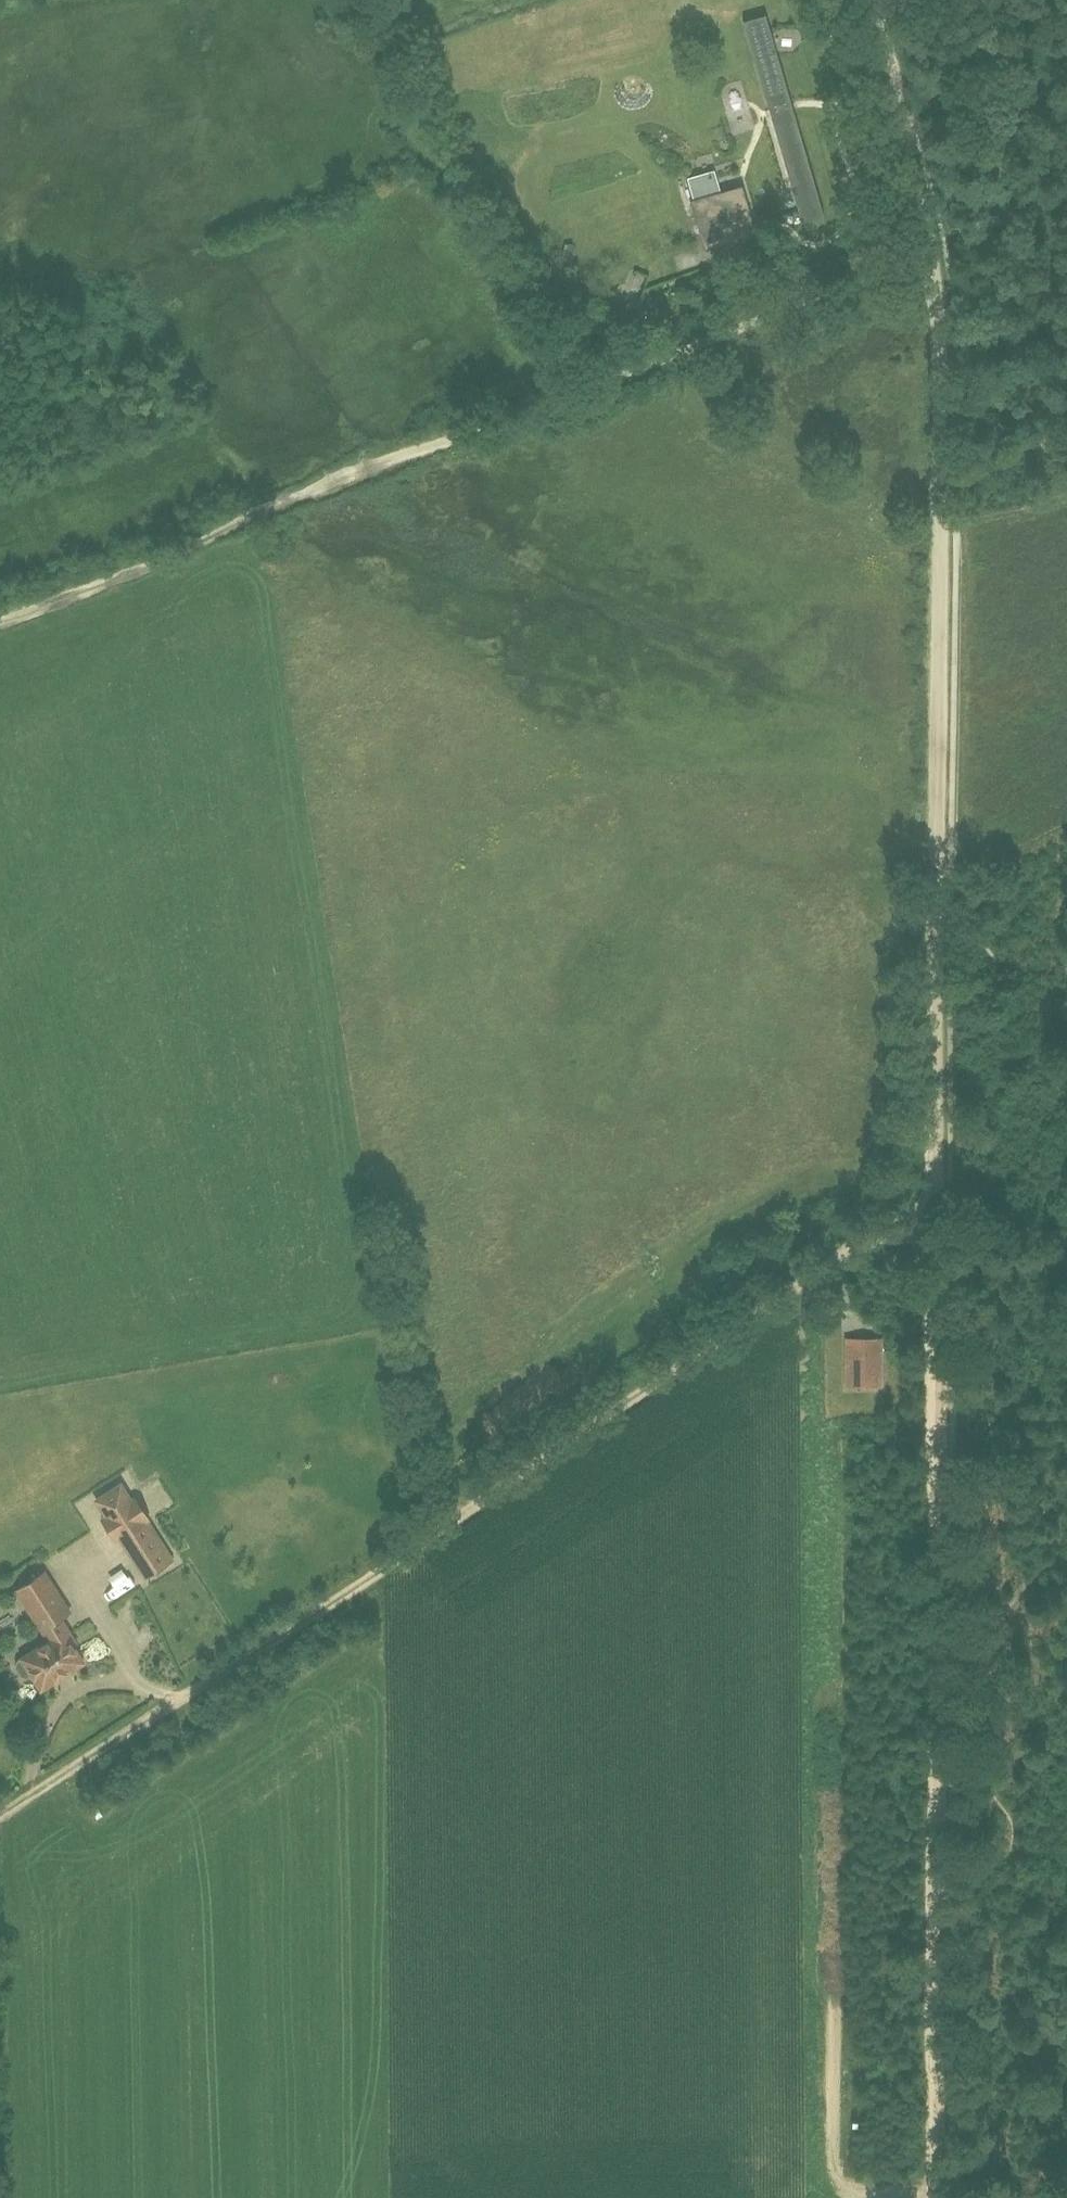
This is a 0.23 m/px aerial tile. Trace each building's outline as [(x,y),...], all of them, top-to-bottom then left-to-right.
[(744,22),(802,223),(824,217),(776,52),(760,56),(755,40),(771,35),(766,16),(744,22)] [(690,201),(696,222),(705,251),(757,236),(742,186),(690,201)] [(600,296),(587,301),(591,312),(604,307),(600,296)] [(880,1385),(880,1344),(863,1344),(863,1338),(846,1338),(846,1379),(863,1379),(863,1385),(880,1385)] [(146,1520),(148,1519),(135,1499),(131,1502),(121,1487),(121,1486),(119,1486),(109,1493),(108,1494),(98,1500),(97,1501),(97,1502),(107,1517),(103,1520),(115,1540),(120,1537),(128,1549),(128,1551),(136,1562),(137,1563),(145,1577),(171,1560),(146,1520)] [(83,1662),(72,1645),(76,1643),(60,1617),(69,1611),(44,1572),(15,1590),(47,1640),(16,1661),(14,1666),(20,1676),(26,1677),(30,1674),(40,1689),(83,1662)]
